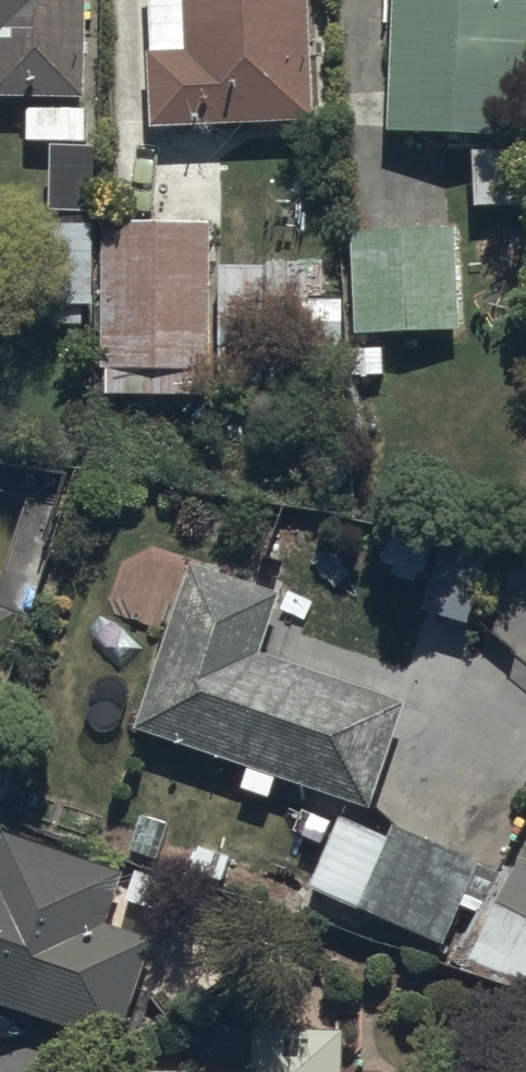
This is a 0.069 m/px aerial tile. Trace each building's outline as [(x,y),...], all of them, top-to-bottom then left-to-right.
[(90,97),(91,0),(0,0),(0,96),(90,97)] [(314,118),(310,0),(194,0),(195,46),(155,48),(158,124),(314,118)] [(387,128),(525,134),(525,0),(393,0),(387,128)] [(109,389),(210,392),(215,217),(114,214),(109,389)] [(455,223),(352,229),(359,333),(462,326),(455,223)] [(379,594),(478,621),(495,558),(397,530),(379,594)] [(137,728),(372,807),(408,698),(268,651),(289,587),(195,556),(137,728)] [(313,889),(449,946),(483,866),(347,808),(313,889)] [(126,1043),(161,937),(110,920),(127,871),(8,832),(0,858),(0,1001),(126,1043)] [(525,859),(467,968),(525,987),(525,859)] [(349,1031),(255,1028),(254,1069),(120,1065),(120,1071),(348,1071),(349,1031)]
